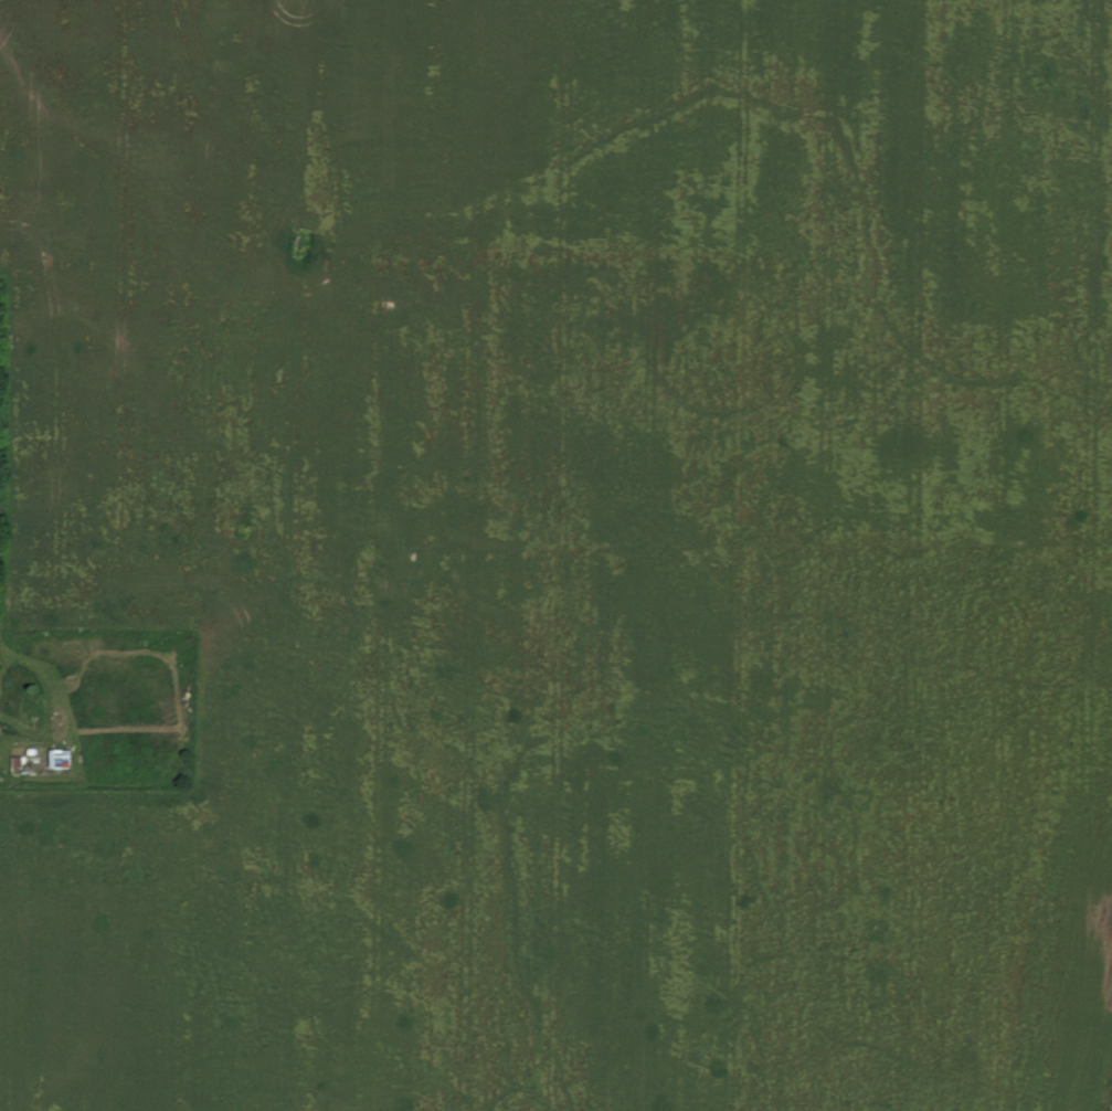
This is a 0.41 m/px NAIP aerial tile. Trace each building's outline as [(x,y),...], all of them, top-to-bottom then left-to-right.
[(76,750),(56,750),(57,769),(77,768),(76,750)]
